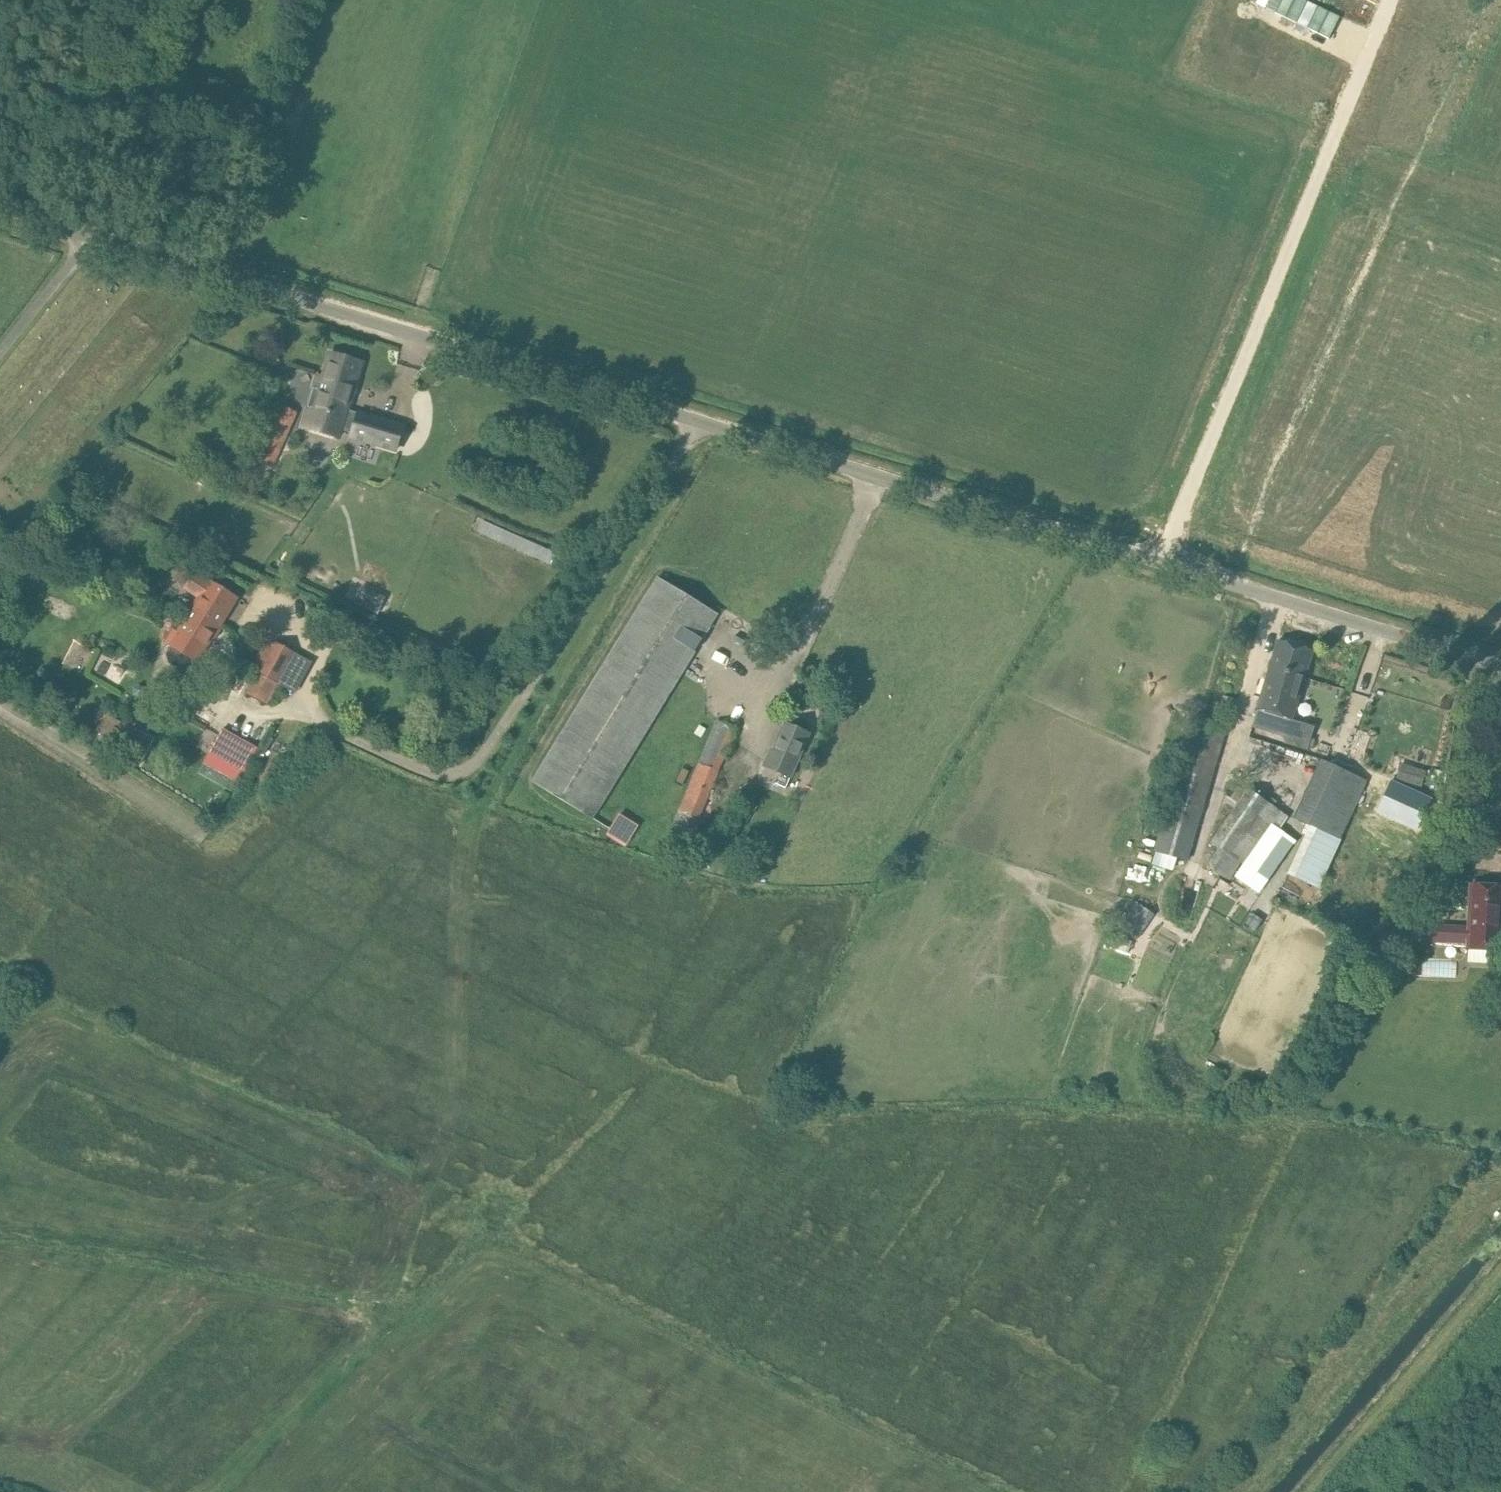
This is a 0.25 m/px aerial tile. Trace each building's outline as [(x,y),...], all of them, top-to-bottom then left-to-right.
[(354,429),(359,414),(347,411),(362,362),(331,353),(324,377),(318,375),(303,426),(339,437),(343,426),(354,429)] [(298,413),(279,405),(254,460),(257,462),(253,470),(268,478),(272,468),(273,469),(298,413)] [(359,412),(359,414),(354,429),(352,436),(397,450),(404,426),(359,412)] [(200,598),(186,621),(202,630),(210,617),(221,624),(237,599),(210,581),(196,572),(185,588),(200,598)] [(658,576),(531,781),(594,819),(720,614),(658,576)] [(220,626),(221,624),(210,617),(202,630),(186,621),(179,633),(175,631),(168,642),(171,644),(198,660),(212,638),(217,641),(225,629),(220,626)] [(1258,708),(1268,711),(1281,670),(1305,678),(1313,650),(1279,640),(1258,708)] [(264,645),(251,667),(259,671),(279,682),(294,690),(310,659),(276,641),(272,649),(264,645)] [(1305,678),(1281,670),(1268,711),(1258,708),(1253,726),(1287,737),(1305,678)] [(259,671),(246,694),(267,705),(279,682),(259,671)] [(140,684),(135,687),(135,693),(140,696),(145,693),(145,687),(140,684)] [(738,729),(717,719),(698,763),(678,812),(699,821),(738,729)] [(1188,862),(1227,730),(1193,719),(1154,851),(1188,862)] [(811,734),(785,722),(773,749),(771,748),(764,766),(791,778),(811,734)] [(208,753),(203,762),(234,780),(237,782),(256,749),(222,729),(208,753)] [(1322,760),(1295,819),(1308,824),(1340,839),(1366,781),(1322,760)] [(1399,760),(1394,779),(1417,786),(1423,767),(1399,760)] [(1431,798),(1391,780),(1377,811),(1417,829),(1431,798)] [(1238,805),(1212,842),(1219,847),(1208,865),(1231,880),(1242,863),(1258,874),(1288,830),(1276,822),(1284,812),(1249,788),(1247,792),(1240,786),(1231,800),(1238,805)] [(611,829),(606,836),(624,847),(637,827),(620,816),(611,829)] [(1308,824),(1286,874),(1320,889),(1341,840),(1340,839),(1308,824)] [(1470,944),(1470,949),(1469,949),(1469,962),(1500,964),(1500,951),(1500,936),(1500,885),(1474,883),(1471,927),(1434,925),(1432,942),(1470,944)] [(1155,915),(1135,900),(1117,927),(1137,941),(1155,915)] [(1357,921),(1350,917),(1346,924),(1353,928),(1357,921)]
